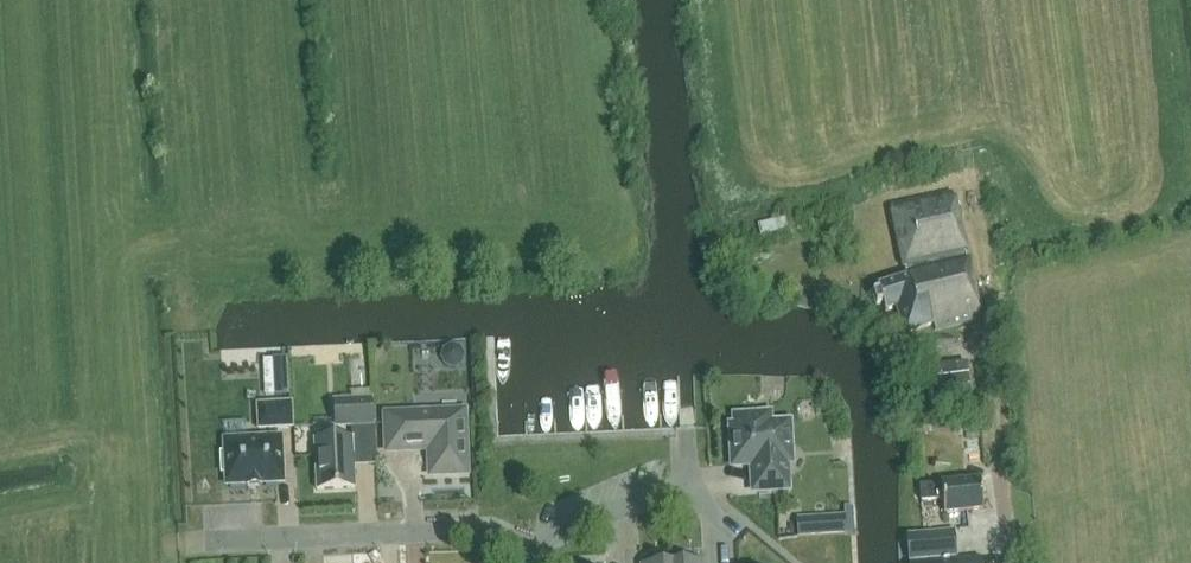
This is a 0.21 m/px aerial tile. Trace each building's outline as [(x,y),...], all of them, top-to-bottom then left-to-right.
[(934,331),(979,321),(952,194),(889,207),(904,271),(906,278),(876,288),(884,312),(895,308),(904,335),(932,325),(934,331)] [(443,349),(441,358),(446,366),(455,369),(462,364),(465,354),(461,346),(452,344),(443,349)] [(287,358),(275,359),(277,395),(289,395),(287,358)] [(975,360),(943,362),(945,400),(978,398),(975,360)] [(334,402),(335,429),(373,427),(372,400),(334,402)] [(258,406),(259,429),(292,427),(291,404),(258,406)] [(386,417),(387,451),(430,449),(431,475),(466,474),(463,414),(386,417)] [(753,472),(754,491),(787,489),(785,463),(790,462),(788,424),(769,426),(768,416),(735,418),(736,428),(731,428),(733,466),(755,464),(755,472),(753,472)] [(281,437),(224,440),(225,453),(220,453),(221,473),(226,473),(226,485),(283,482),(281,437)] [(352,439),(314,441),(317,490),(355,488),(352,439)] [(942,501),(943,514),(982,510),(979,480),(940,484),(941,485),(918,487),(920,503),(942,501)] [(798,517),(798,537),(846,535),(845,515),(798,517)] [(959,556),(956,527),(928,530),(907,532),(909,561),(959,556)]
